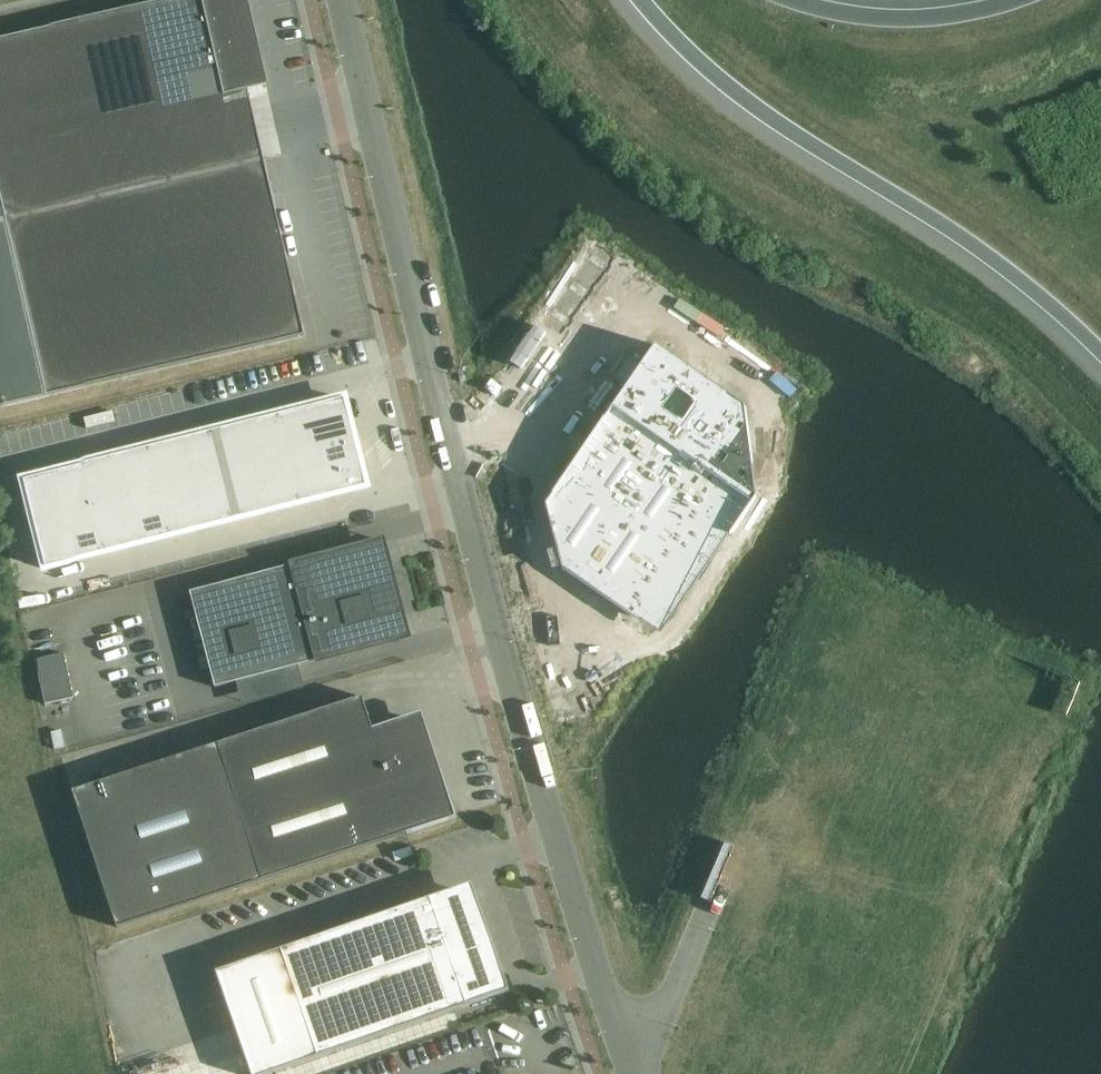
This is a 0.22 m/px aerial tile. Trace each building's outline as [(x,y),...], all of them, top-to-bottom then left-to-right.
[(43,397),(305,337),(265,161),(265,160),(177,181),(163,119),(250,99),(249,92),(245,77),(261,73),(262,77),(264,77),(246,0),(173,0),(0,40),(0,407),(43,397)] [(657,346),(546,506),(563,570),(662,638),(757,500),(746,408),(657,346)] [(326,404),(19,481),(42,569),(348,492),(366,487),(345,400),(326,405),(326,404)] [(282,569),(190,593),(208,658),(210,668),(216,689),(319,662),(400,641),(388,595),(395,593),(382,543),(282,569)] [(36,661),(45,705),(73,699),(64,655),(36,661)] [(207,658),(199,660),(202,671),(210,669),(210,668),(208,658),(207,658)] [(218,745),(74,792),(118,928),(262,882),(456,819),(453,807),(446,809),(418,722),(375,736),(373,730),(363,698),(218,745)] [(508,986),(505,987),(490,943),(489,944),(485,932),(486,931),(474,895),(435,908),(432,898),(217,971),(252,1073),(267,1073),(510,992),(508,986)]
